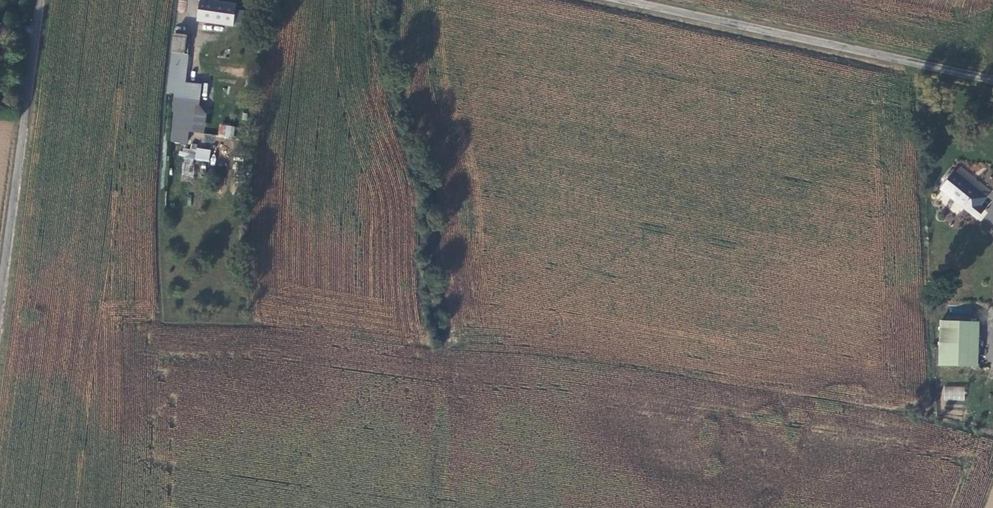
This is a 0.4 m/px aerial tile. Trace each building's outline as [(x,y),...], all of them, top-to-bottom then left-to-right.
[(212,0),(200,0),(198,20),(233,26),(234,21),(235,9),(236,3),(212,0)] [(244,10),(235,9),(234,21),(242,22),(244,10)] [(187,34),(174,33),(171,51),(172,51),(185,53),(187,34)] [(185,53),(172,51),(168,75),(178,75),(170,141),(187,143),(189,132),(204,133),(207,114),(200,105),(202,85),(185,83),(188,54),(185,53)] [(219,125),(218,137),(233,138),(234,126),(219,125)] [(209,161),(210,148),(190,146),(189,150),(183,149),(180,179),(193,180),(194,160),(209,161)] [(979,197),(947,170),(935,186),(965,212),(979,197)] [(944,221),(930,221),(930,235),(944,235),(944,221)] [(984,265),(984,285),(992,285),(992,265),(984,265)] [(968,319),(931,318),(930,363),(967,364),(968,319)] [(943,400),(965,401),(965,386),(944,386),(943,400)]
